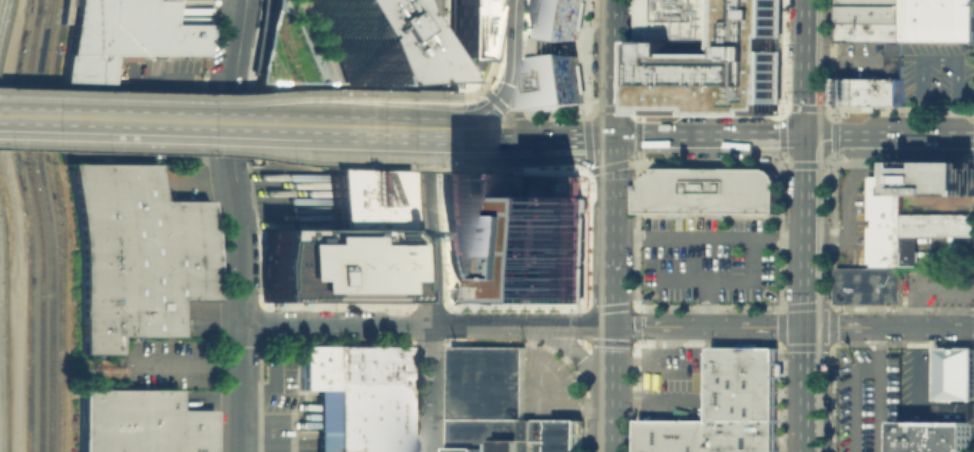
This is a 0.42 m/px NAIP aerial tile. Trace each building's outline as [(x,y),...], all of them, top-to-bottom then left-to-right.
[(75,87),(74,0),(175,0),(175,28),(210,28),(210,58),(122,58),(122,87),(75,87)] [(263,82),(407,83),(408,0),(264,0),(263,82)] [(452,58),(452,0),(482,0),(471,58),(452,58)] [(525,32),(530,0),(582,0),(577,39),(557,36),(557,54),(577,51),(584,102),(533,110),(526,58),(545,55),(545,34),(525,32)] [(638,104),(782,105),(782,0),(712,0),(712,41),(638,40),(638,104)] [(638,40),(712,41),(712,0),(638,0),(638,40)] [(838,40),(839,0),(973,0),(973,42),(838,40)] [(903,41),(903,56),(905,56),(905,77),(888,77),(889,41),(903,41)] [(837,78),(837,106),(904,106),(904,77),(837,78)] [(78,353),(76,162),(166,164),(164,202),(215,201),(213,298),(177,299),(178,336),(115,336),(116,353),(78,353)] [(901,197),(973,197),(973,164),(901,164),(901,177),(901,197)] [(639,184),(655,167),(768,167),(778,178),(778,213),(639,213),(639,184)] [(333,172),(333,227),(266,228),(261,260),(261,303),(408,302),(406,172),(333,172)] [(451,173),(582,173),(581,303),(450,303),(451,173)] [(902,268),(902,214),(901,197),(901,177),(867,177),(868,268),(902,268)] [(968,209),(973,209),(973,196),(973,195),(935,194),(935,201),(943,202),(943,208),(968,209)] [(902,214),(902,268),(919,268),(919,238),(973,238),(973,214),(902,214)] [(902,268),(868,268),(836,268),(836,304),(902,304),(902,268)] [(299,393),(320,393),(320,451),(409,451),(408,346),(299,346),(299,393)] [(778,348),(778,451),(639,451),(639,421),(712,421),(712,347),(778,348)] [(938,347),(938,398),(973,398),(973,347),(938,347)] [(450,420),(522,420),(522,348),(450,348),(450,420)] [(211,410),(211,451),(82,451),(82,396),(169,395),(169,410),(211,410)] [(973,402),(973,421),(937,421),(938,402),(973,402)] [(450,451),(583,451),(583,421),(522,420),(522,440),(497,440),(497,447),(450,447),(450,451)] [(450,447),(497,447),(497,440),(522,440),(522,420),(450,420),(450,447)] [(901,420),(887,420),(887,451),(900,451),(901,420)] [(973,421),(937,421),(901,420),(900,451),(973,451),(973,421)]
